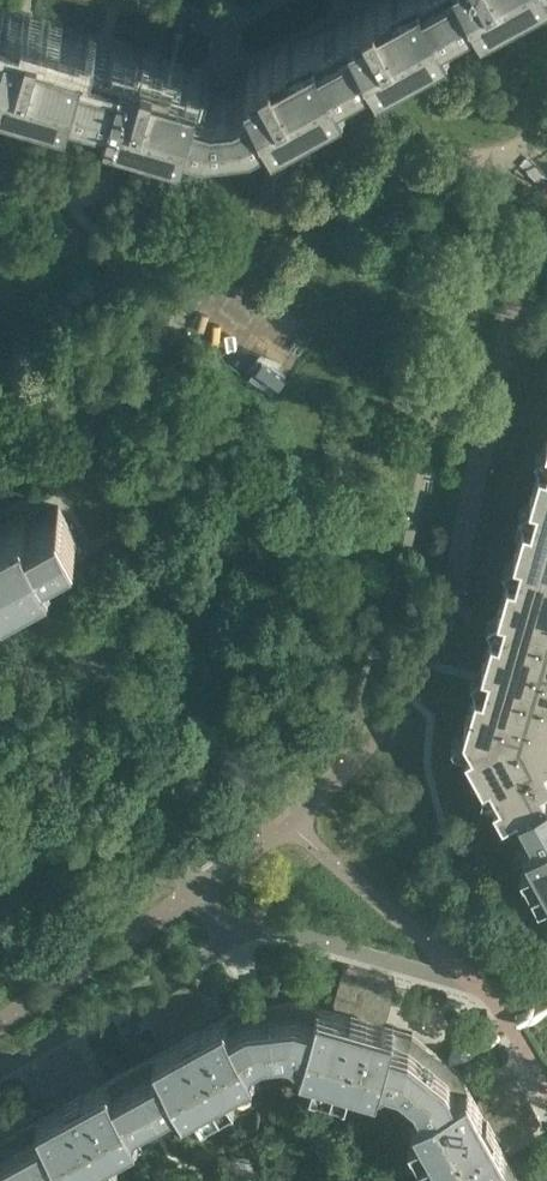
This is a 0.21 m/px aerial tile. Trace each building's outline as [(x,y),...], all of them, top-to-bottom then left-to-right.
[(466,20),(454,0),(367,0),(361,3),(364,8),(333,25),(362,78),(466,20)] [(503,0),(454,0),(466,20),(503,0)] [(66,103),(83,44),(58,37),(59,32),(30,23),(28,29),(8,23),(5,35),(0,34),(0,84),(66,103)] [(259,135),(362,78),(333,25),(291,48),(288,43),(261,58),(264,63),(246,73),(252,84),(236,94),(215,96),(197,91),(200,78),(172,70),(174,65),(144,56),(143,62),(83,44),(66,103),(201,142),(259,135)] [(472,701),(464,727),(473,743),(466,747),(484,778),(490,775),(495,784),(489,787),(504,814),(509,811),(526,842),(514,849),(546,907),(546,760),(546,758),(546,757),(546,440),(472,701)] [(82,548),(59,507),(29,523),(22,512),(0,524),(0,594),(82,548)] [(500,1144),(508,1144),(537,1128),(541,1121),(518,1079),(510,1079),(482,1095),(477,1102),(459,1069),(413,1032),(382,1023),(387,1017),(396,986),(395,978),(349,965),(343,970),(334,1002),(336,1009),(299,999),(241,1005),(213,1021),(213,1013),(197,985),(190,980),(148,1003),(149,1011),(164,1040),(171,1044),(136,1064),(143,1078),(166,1118),(184,1108),(190,1119),(247,1088),(260,1080),(254,1069),(271,1060),(282,1059),(300,1064),(297,1076),(374,1098),(377,1086),(396,1091),(404,1097),(414,1115),(402,1121),(435,1180),(521,1180),(500,1144)] [(143,1078),(136,1064),(96,1085),(96,1078),(80,1049),(74,1045),(31,1068),(32,1076),(47,1104),(54,1109),(20,1128),(28,1142),(49,1180),(51,1180),(67,1172),(72,1180),(78,1180),(144,1145),(137,1133),(166,1118),(143,1078)] [(28,1142),(20,1128),(0,1139),(0,1180),(49,1180),(28,1142)]
